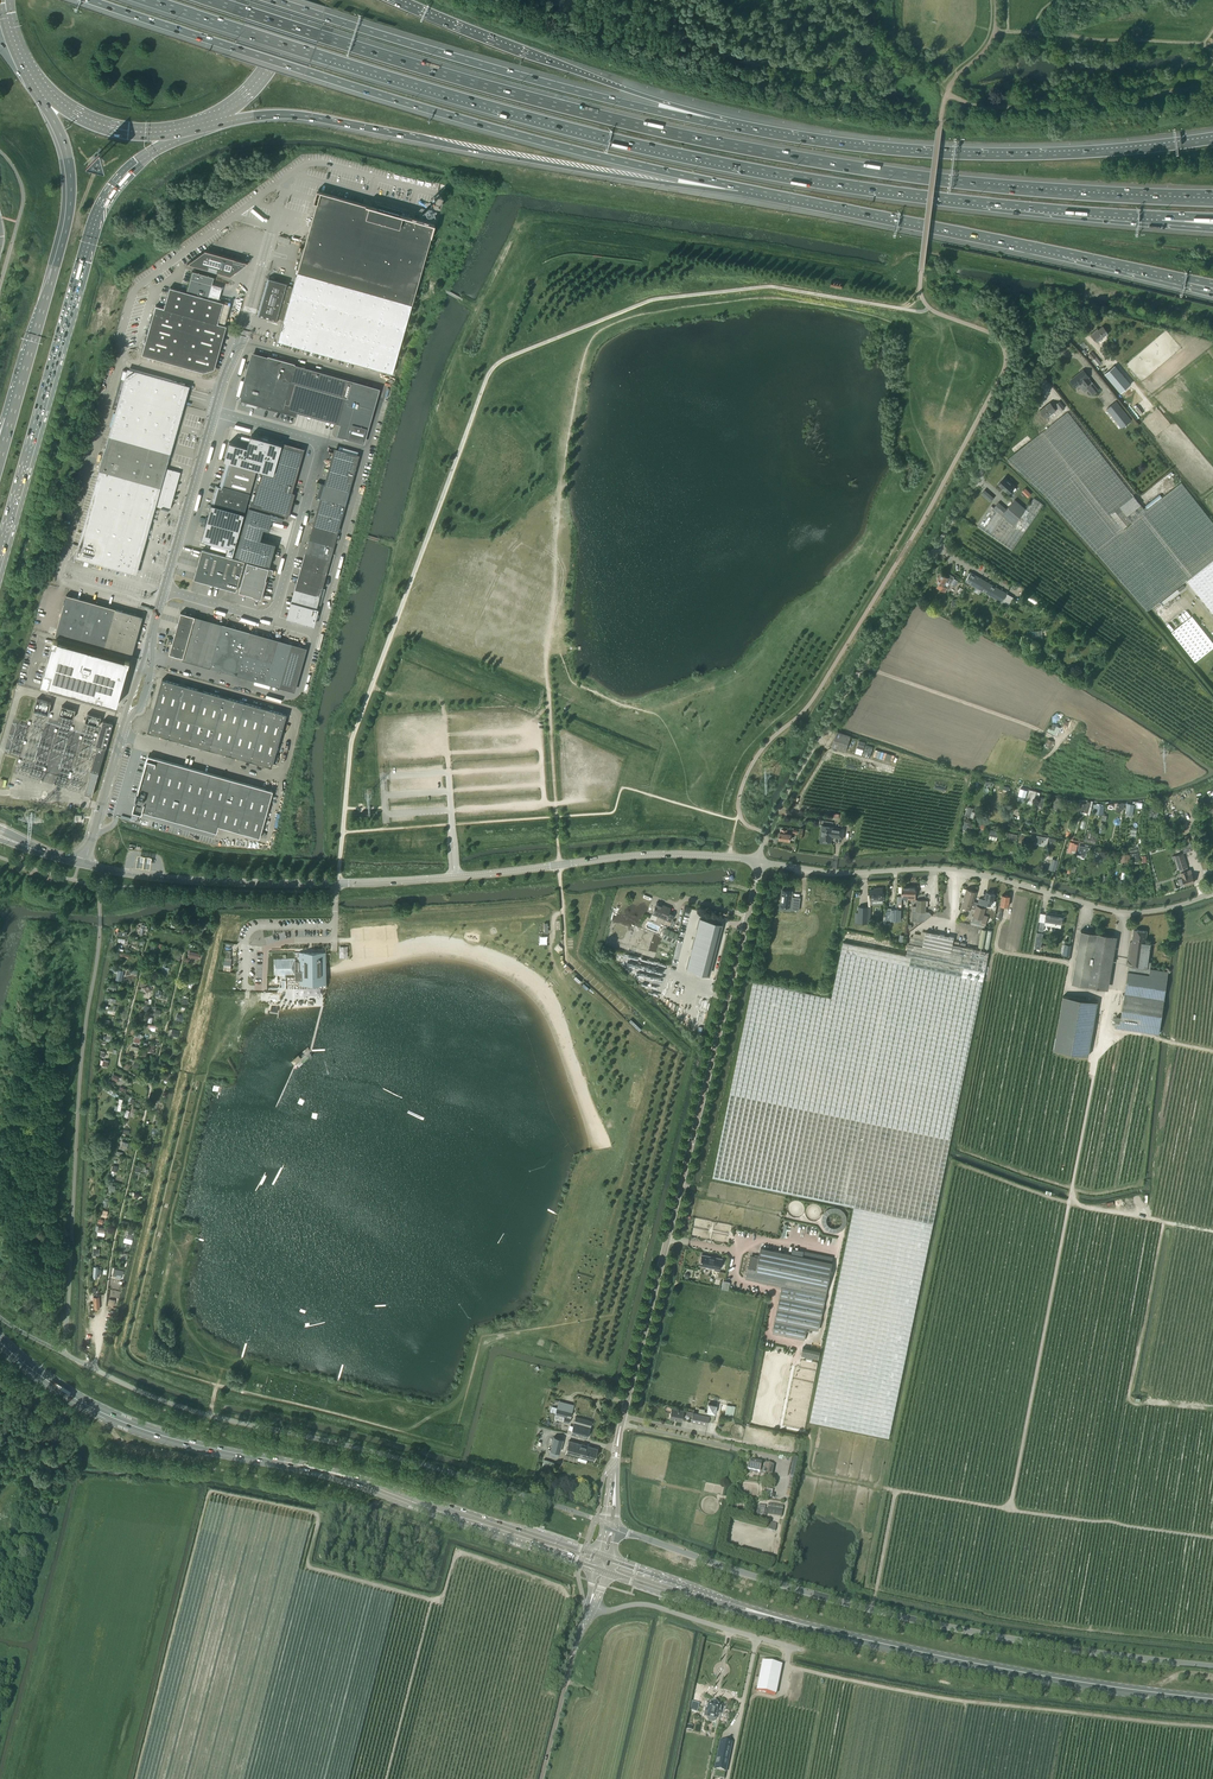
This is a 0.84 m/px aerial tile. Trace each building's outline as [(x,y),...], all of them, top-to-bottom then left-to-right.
[(320,192),(298,272),(414,305),(437,225),(402,215),(403,212),(380,206),(379,208),(320,192)] [(425,199),(424,200),(423,201),(423,203),(423,204),(424,205),(425,206),(426,206),(428,206),(429,206),(430,205),(431,204),(431,203),(431,202),(431,201),(430,200),(429,199),(428,198),(426,198),(425,199)] [(248,263),(205,250),(187,264),(230,276),(248,263)] [(170,288),(164,308),(217,323),(223,303),(208,298),(214,277),(193,271),(187,292),(170,288)] [(414,305),(298,272),(293,287),(284,320),(278,340),(395,374),(414,305)] [(284,320),(293,287),(268,280),(259,313),(266,315),(265,317),(270,319),(270,316),(284,320)] [(843,288),(844,281),(832,280),(831,287),(843,288)] [(164,308),(155,306),(142,354),(204,372),(214,369),(226,326),(217,323),(164,308)] [(1108,327),(1106,330),(1103,326),(1096,332),(1095,331),(1091,334),(1097,342),(1107,334),(1110,337),(1114,334),(1108,327)] [(267,359),(253,355),(240,400),(296,416),(300,399),(341,411),(339,419),(343,420),(339,434),(363,441),(377,390),(345,381),(346,378),(327,373),(327,376),(294,366),(295,364),(268,356),(267,359)] [(1121,392),(1130,384),(1114,366),(1105,374),(1121,392)] [(1088,378),(1089,377),(1083,370),(1071,380),(1076,387),(1080,384),(1085,391),(1087,389),(1092,395),(1098,390),(1093,384),(1092,384),(1090,382),(1091,382),(1088,378)] [(101,470),(77,556),(133,572),(152,503),(168,507),(178,474),(162,469),(185,387),(129,371),(107,449),(105,448),(98,470),(101,470)] [(1055,403),(1052,405),(1050,402),(1040,410),(1046,418),(1056,410),(1059,408),(1061,410),(1064,408),(1059,401),(1056,404),(1055,403)] [(1122,427),(1131,420),(1116,401),(1107,409),(1122,427)] [(1134,496),(1068,412),(1007,460),(1046,496),(1095,551),(1147,611),(1186,581),(1212,560),(1212,523),(1181,483),(1145,511),(1134,496)] [(247,448),(229,443),(224,460),(231,462),(257,469),(259,470),(268,472),(273,455),(277,442),(251,435),(247,448)] [(302,450),(277,442),(273,455),(268,472),(259,470),(249,507),(283,517),(302,450)] [(303,576),(295,602),(314,608),(314,607),(320,608),(325,589),(320,587),(332,544),(350,480),(357,456),(338,451),(328,485),(321,483),(317,497),(324,499),(303,576)] [(231,462),(230,463),(225,483),(224,483),(224,484),(222,483),(221,487),(216,486),(211,503),(245,512),(257,469),(231,462)] [(998,484),(1008,494),(1015,486),(1004,477),(998,484)] [(1028,497),(1032,493),(1026,487),(1022,490),(1028,497)] [(1033,498),(1025,509),(1014,525),(1002,515),(991,506),(978,526),(1012,550),(1043,505),(1033,498)] [(1014,525),(1025,509),(1015,499),(1002,515),(1014,525)] [(244,513),(211,504),(201,540),(227,547),(226,554),(232,556),(244,513)] [(283,517),(249,507),(235,557),(269,566),(276,544),(260,539),(263,529),(268,530),(271,519),(282,522),(283,517)] [(193,579),(217,586),(236,591),(244,561),(202,549),(193,579)] [(93,562),(85,559),(83,565),(91,568),(93,562)] [(1186,581),(1212,615),(1212,560),(1186,581)] [(268,568),(247,562),(239,592),(260,598),(264,582),(268,568)] [(1013,597),(1007,593),(970,572),(965,581),(1008,606),(1013,597)] [(939,583),(937,587),(945,592),(947,588),(947,587),(949,584),(950,584),(954,577),(949,574),(947,577),(941,573),(936,582),(939,583)] [(1027,598),(1036,603),(1039,599),(1030,594),(1027,598)] [(66,595),(55,636),(125,656),(131,658),(143,616),(136,615),(66,595)] [(295,602),(290,620),(313,626),(317,609),(314,608),(295,602)] [(195,616),(181,612),(169,654),(293,689),(303,652),(193,621),(195,616)] [(1171,633),(1195,662),(1212,648),(1212,644),(1192,617),(1171,633)] [(44,672),(41,684),(49,686),(52,687),(110,703),(117,705),(121,690),(124,680),(127,669),(128,665),(130,661),(125,660),(85,649),(58,641),(53,639),(52,644),(44,672)] [(286,714),(162,679),(148,732),(271,766),(286,714)] [(34,711),(49,713),(51,701),(37,698),(34,711)] [(1079,709),(1089,712),(1091,706),(1081,702),(1079,709)] [(62,705),(60,714),(73,718),(76,709),(62,705)] [(85,722),(99,726),(102,716),(88,712),(85,722)] [(98,746),(84,794),(91,796),(111,728),(113,723),(103,721),(102,726),(96,745),(98,746)] [(1057,736),(1060,728),(1056,726),(1056,725),(1053,724),(1051,728),(1048,727),(1047,732),(1057,736)] [(852,753),(857,739),(850,737),(850,736),(837,732),(832,747),(845,752),(845,751),(852,753)] [(1048,739),(1045,747),(1051,749),(1051,747),(1053,741),(1048,739)] [(272,791),(148,756),(135,802),(142,804),(140,810),(216,832),(218,825),(259,837),(272,791)] [(849,760),(847,760),(845,767),(856,770),(858,763),(857,763),(857,762),(856,761),(855,762),(850,761),(851,760),(849,759),(849,760)] [(939,784),(938,783),(936,790),(948,792),(949,786),(947,785),(948,784),(946,784),(946,785),(941,784),(941,783),(939,783),(939,784)] [(1013,792),(1014,787),(1003,785),(1002,792),(1006,793),(1007,790),(1013,792)] [(1020,788),(1018,795),(1025,797),(1028,790),(1020,788)] [(1033,798),(1034,798),(1036,791),(1029,789),(1027,799),(1028,799),(1027,801),(1032,802),(1033,798)] [(1212,812),(1212,802),(1209,796),(1199,802),(1207,815),(1212,812)] [(1073,801),(1066,799),(1064,806),(1071,808),(1073,801)] [(1079,810),(1088,813),(1091,802),(1087,801),(1086,806),(1084,805),(1085,803),(1081,802),(1079,810)] [(1117,803),(1115,812),(1120,813),(1121,808),(1124,809),(1125,803),(1121,802),(1121,804),(1117,803)] [(1093,804),(1092,807),(1097,808),(1096,814),(1101,815),(1101,814),(1103,814),(1104,806),(1099,805),(1099,804),(1096,803),(1094,803),(1094,804),(1093,804)] [(1132,816),(1135,804),(1127,803),(1126,809),(1127,809),(1126,815),(1132,816)] [(1148,808),(1149,816),(1152,815),(1153,818),(1159,817),(1158,813),(1161,812),(1160,806),(1153,808),(1153,807),(1148,808)] [(1010,818),(1008,824),(1018,829),(1021,822),(1020,822),(1020,821),(1018,820),(1018,821),(1013,819),(1014,818),(1012,817),(1012,818),(1010,818)] [(971,823),(964,821),(962,829),(969,831),(971,823)] [(843,838),(844,829),(833,828),(833,827),(822,825),(820,840),(831,841),(832,837),(843,838)] [(790,840),(791,834),(786,833),(787,830),(782,829),(781,833),(780,833),(779,839),(790,840)] [(1011,834),(1009,841),(1016,843),(1018,832),(1016,832),(1015,835),(1011,834)] [(1087,837),(1086,836),(1084,843),(1095,846),(1097,839),(1095,839),(1096,838),(1094,837),(1094,838),(1089,837),(1089,836),(1087,836),(1087,837)] [(1070,841),(1068,851),(1072,852),(1072,851),(1076,852),(1078,844),(1074,843),(1074,842),(1070,841)] [(1193,850),(1191,844),(1190,842),(1188,843),(1181,845),(1184,853),(1193,850)] [(1086,856),(1087,850),(1088,850),(1089,847),(1088,847),(1079,845),(1077,854),(1086,856)] [(1103,852),(1094,851),(1093,860),(1102,861),(1103,852)] [(1133,861),(1140,861),(1139,852),(1132,853),(1132,855),(1130,856),(1131,859),(1133,859),(1133,861)] [(1119,861),(1129,863),(1130,855),(1121,853),(1119,861)] [(1184,885),(1194,882),(1190,869),(1188,870),(1187,867),(1183,853),(1175,856),(1184,885)] [(136,857),(135,866),(149,868),(150,859),(151,856),(136,854),(136,857)] [(1055,871),(1057,861),(1052,859),(1049,869),(1055,871)] [(730,869),(725,871),(726,873),(731,883),(735,881),(731,871),(730,869)] [(902,886),(902,896),(897,896),(897,903),(901,904),(902,899),(909,900),(909,887),(902,886)] [(793,888),(783,887),(781,902),(788,903),(787,908),(791,908),(791,907),(800,908),(801,896),(793,895),(793,888)] [(962,892),(965,893),(961,906),(971,909),(971,908),(975,910),(977,905),(973,904),(974,900),(976,892),(963,887),(962,892)] [(871,900),(883,899),(882,888),(877,888),(877,889),(870,890),(871,900)] [(985,899),(984,899),(979,898),(978,904),(986,907),(987,904),(995,906),(996,901),(994,901),(995,893),(987,892),(985,899)] [(1008,906),(1010,896),(1002,895),(1001,905),(999,905),(998,913),(997,913),(996,917),(1001,918),(1003,906),(1008,906)] [(917,900),(916,906),(912,905),(912,912),(913,912),(912,921),(924,921),(932,915),(929,912),(926,912),(926,900),(917,900)] [(670,921),(673,915),(668,912),(670,908),(656,902),(652,913),(670,921)] [(975,910),(973,916),(971,921),(971,925),(985,928),(985,926),(986,926),(988,921),(982,919),(986,908),(977,905),(975,910)] [(859,907),(859,913),(856,913),(855,922),(867,923),(868,907),(859,907)] [(891,913),(887,913),(886,919),(891,920),(900,920),(901,909),(892,908),(891,913)] [(1061,924),(1063,915),(1047,912),(1045,922),(1061,924)] [(700,919),(687,969),(709,975),(722,925),(700,919)] [(682,927),(674,966),(686,968),(694,930),(682,927)] [(678,934),(667,928),(662,937),(674,942),(678,934)] [(1125,992),(1121,1016),(1116,1016),(1115,1027),(1159,1033),(1168,971),(1150,968),(1151,961),(1148,961),(1151,943),(1146,942),(1147,931),(1134,929),(1132,942),(1130,942),(1127,965),(1129,965),(1125,992)] [(1114,936),(1098,933),(1081,930),(1072,983),(1105,989),(1114,936)] [(924,939),(911,936),(909,944),(906,955),(843,942),(832,998),(753,981),(713,1177),(854,1206),(810,1421),(889,1437),(987,960),(989,952),(953,944),(954,937),(926,931),(924,939)] [(1037,932),(1034,947),(1041,948),(1043,933),(1037,932)] [(150,944),(149,949),(157,951),(158,947),(161,947),(162,943),(158,943),(157,946),(150,944)] [(190,951),(188,957),(198,959),(199,953),(190,951)] [(326,952),(294,953),(294,959),(274,960),(274,975),(286,975),(286,988),(322,987),(321,975),(322,975),(322,974),(326,974),(326,952)] [(654,978),(657,965),(633,960),(631,973),(654,978)] [(573,970),(567,965),(564,967),(570,973),(573,970)] [(1063,996),(1054,1050),(1089,1056),(1098,1002),(1063,996)] [(152,1014),(159,1016),(160,1010),(155,1009),(156,1007),(152,1006),(151,1009),(153,1010),(152,1014)] [(219,1026),(224,1027),(225,1025),(235,1026),(236,1020),(220,1018),(219,1026)] [(171,1034),(178,1036),(179,1029),(173,1028),(171,1034)] [(102,1058),(100,1064),(108,1067),(110,1061),(102,1058)] [(120,1098),(118,1105),(116,1105),(115,1109),(121,1110),(123,1099),(120,1098)] [(824,1231),(847,1230),(846,1208),(823,1208),(824,1231)] [(127,1232),(125,1241),(132,1242),(134,1234),(127,1232)] [(747,1278),(783,1285),(773,1332),(804,1339),(807,1327),(818,1330),(832,1263),(803,1256),(761,1248),(759,1257),(751,1256),(747,1278)] [(804,1251),(803,1256),(832,1263),(833,1257),(804,1251)] [(709,1268),(710,1267),(720,1269),(722,1259),(701,1255),(699,1264),(706,1266),(705,1267),(706,1268),(708,1269),(709,1268)] [(821,1350),(803,1347),(801,1356),(819,1359),(821,1350)] [(725,1416),(733,1418),(735,1406),(732,1405),(732,1406),(727,1405),(725,1416)] [(557,1407),(555,1414),(564,1416),(563,1421),(569,1423),(572,1412),(557,1407)] [(670,1418),(681,1421),(683,1414),(692,1416),(693,1412),(672,1408),(670,1418)] [(699,1408),(698,1413),(693,1412),(692,1416),(691,1421),(707,1425),(708,1421),(713,1422),(715,1414),(716,1413),(705,1411),(705,1409),(699,1408)] [(587,1438),(592,1421),(575,1416),(571,1434),(587,1438)] [(563,1438),(555,1436),(551,1449),(559,1452),(563,1438)] [(594,1461),(597,1448),(569,1440),(565,1453),(594,1461)] [(796,1477),(800,1459),(794,1458),(791,1476),(796,1477)] [(542,1466),(553,1469),(555,1461),(544,1459),(542,1466)] [(772,1477),(774,1465),(765,1464),(761,1463),(749,1461),(748,1470),(759,1472),(763,1473),(763,1475),(772,1477)] [(756,1508),(754,1521),(758,1521),(758,1522),(765,1523),(767,1510),(761,1509),(756,1508)] [(775,1694),(781,1665),(762,1661),(756,1691),(775,1694)] [(707,1702),(705,1711),(704,1718),(718,1721),(721,1705),(717,1704),(718,1703),(712,1702),(711,1703),(707,1702)]
